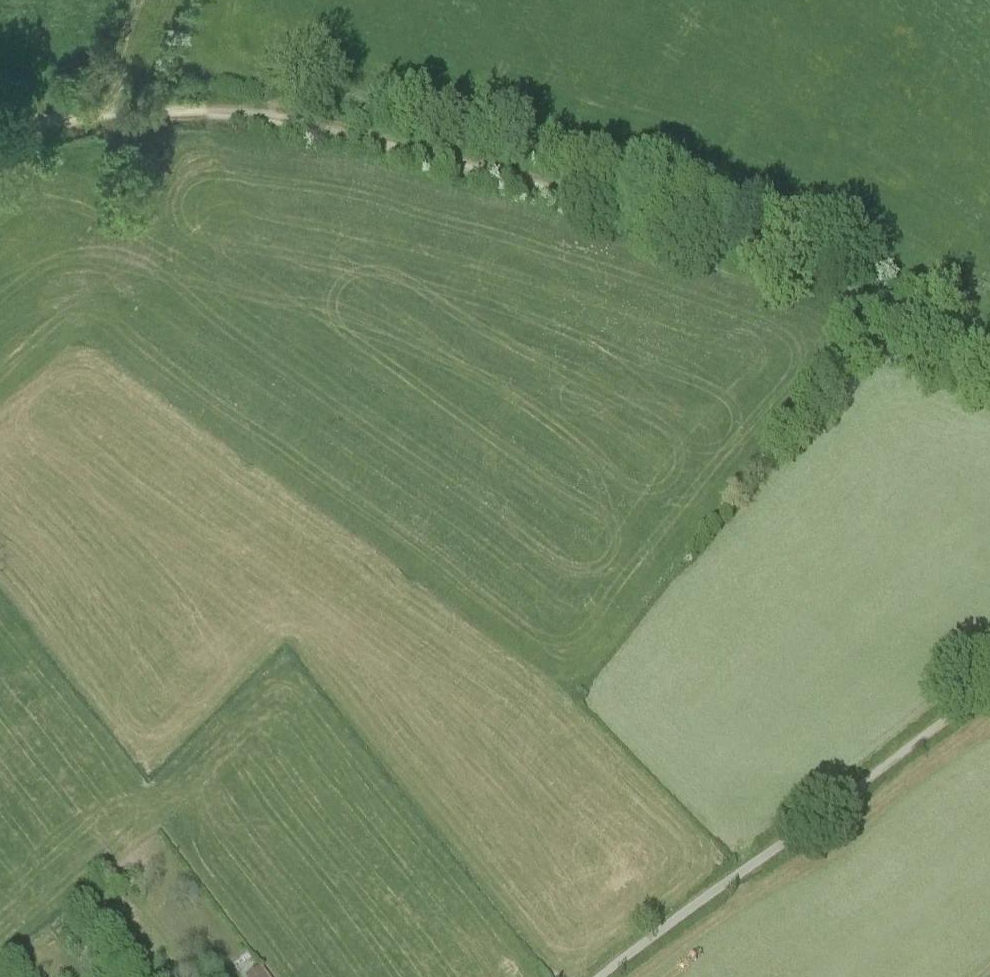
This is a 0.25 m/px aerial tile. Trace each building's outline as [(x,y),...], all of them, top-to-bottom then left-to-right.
[(238,966),(247,976),(270,976),(252,954),(238,966)]
